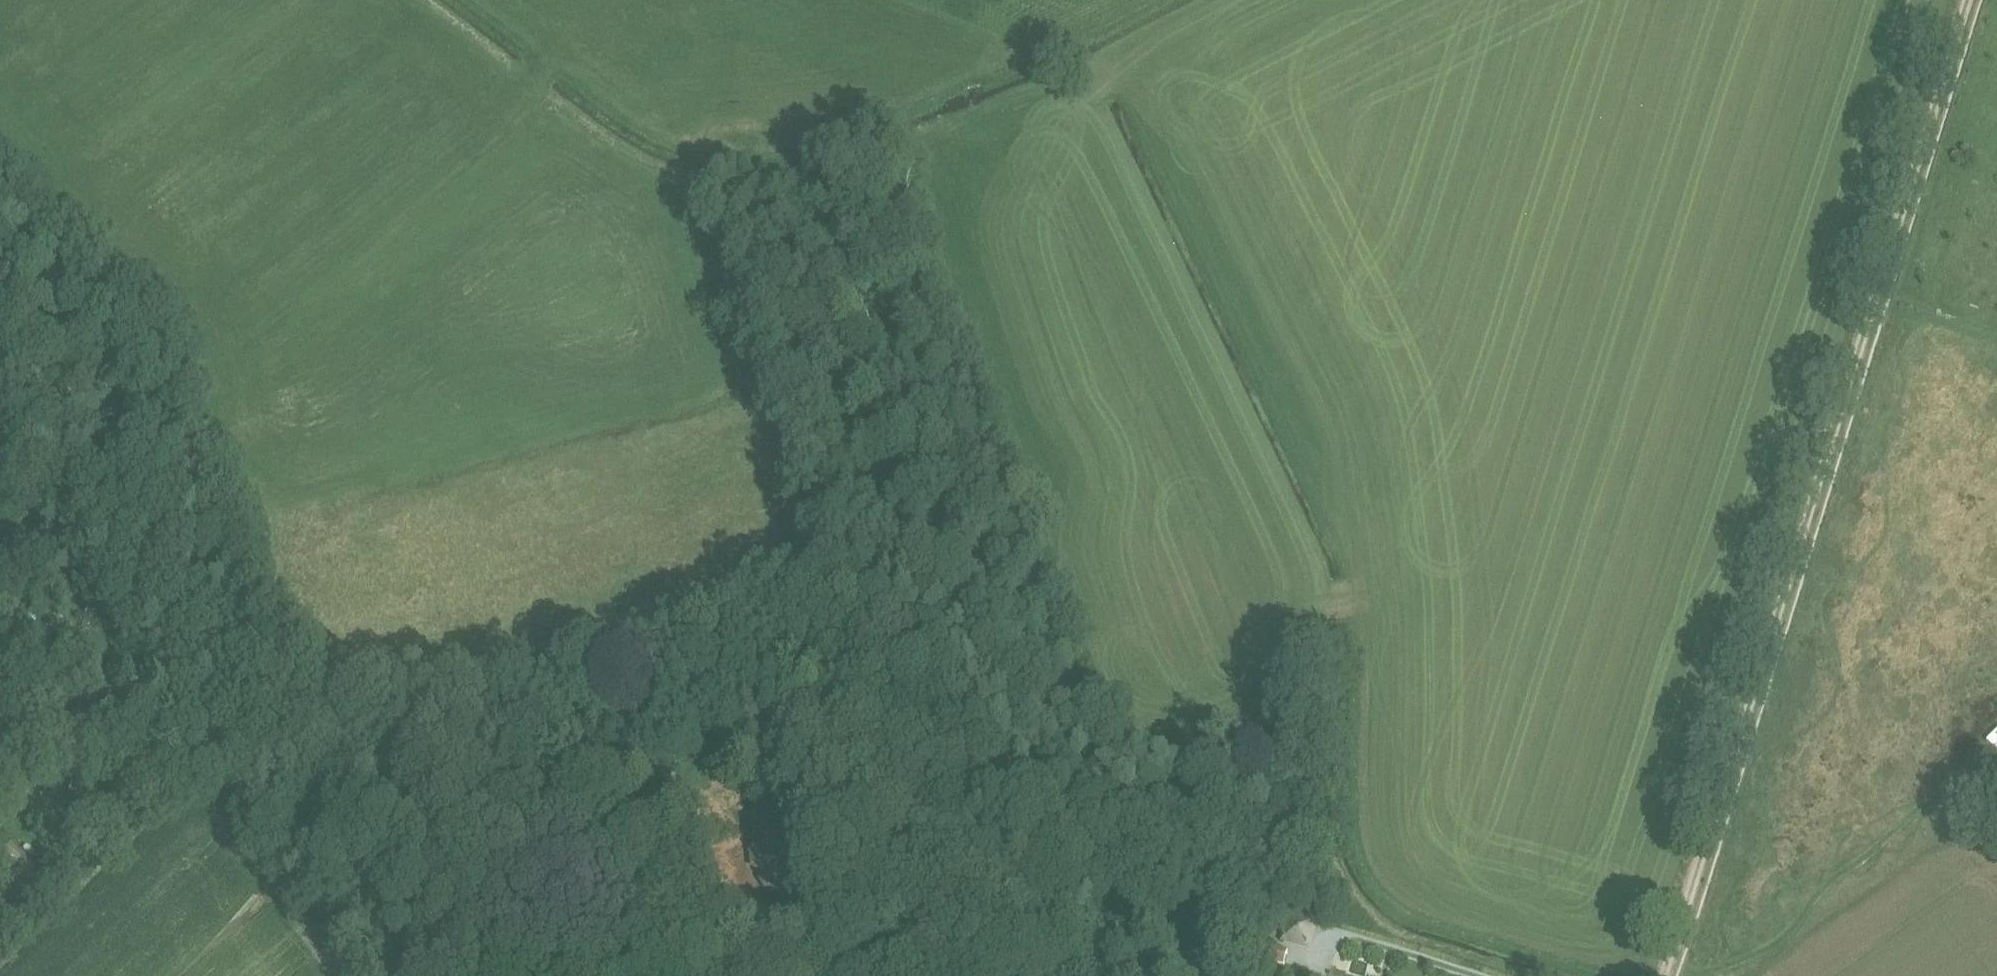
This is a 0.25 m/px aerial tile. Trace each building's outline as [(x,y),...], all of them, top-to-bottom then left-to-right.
[(751,867),(761,871),(771,866),(773,862),(772,853),(761,846),(749,853),(751,867)] [(833,863),(843,865),(845,849),(835,848),(833,863)] [(1279,942),(1309,951),(1318,922),(1287,914),(1279,942)] [(1245,962),(1266,969),(1268,964),(1283,969),(1288,953),(1272,948),(1275,939),(1255,932),(1245,962)]
